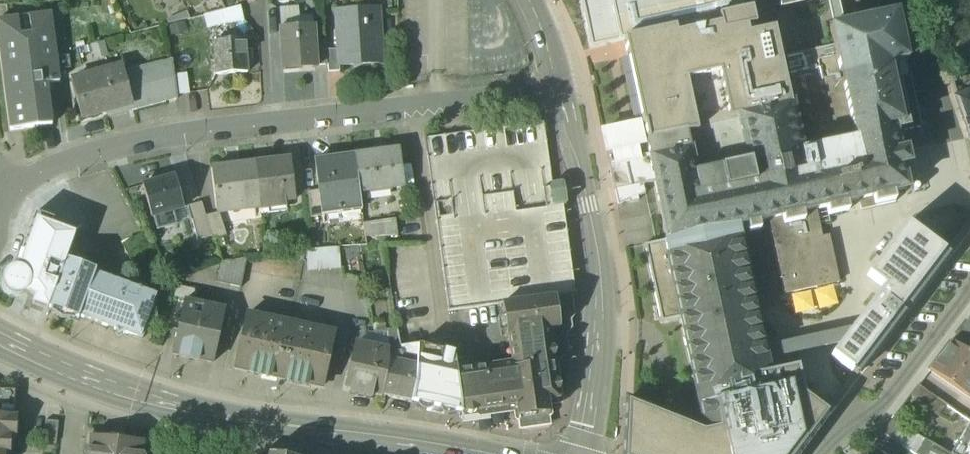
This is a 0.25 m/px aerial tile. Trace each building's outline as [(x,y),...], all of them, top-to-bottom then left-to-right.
[(589,46),(610,41),(618,39),(673,29),(675,34),(714,26),(720,25),(719,17),(723,16),(745,11),(742,0),(580,0),(589,46)] [(833,27),(843,25),(838,0),(828,0),(833,27)] [(241,6),(215,13),(219,26),(244,20),(241,6)] [(714,26),(675,34),(686,84),(691,83),(696,106),(690,107),(695,130),(685,132),(688,147),(694,175),(702,173),(740,165),(749,163),(739,117),(791,106),(786,86),(774,29),(748,35),(747,28),(756,26),(752,9),(745,11),(723,16),(719,17),(720,25),(714,26)] [(31,31),(20,33),(18,18),(0,20),(0,47),(11,130),(52,125),(47,84),(60,82),(51,13),(29,16),(31,31)] [(215,13),(206,15),(209,28),(219,26),(215,13)] [(702,173),(694,175),(688,147),(649,155),(655,182),(667,240),(664,241),(681,318),(700,406),(716,403),(772,390),(802,384),(801,383),(798,367),(769,373),(767,361),(764,349),(737,227),(747,225),(748,233),(760,231),(758,222),(769,220),(782,217),(784,225),(804,221),(802,212),(816,210),(826,207),(828,216),(849,211),(847,203),(860,200),(862,210),(896,202),(894,193),(907,190),(902,166),(894,131),(907,128),(897,80),(893,64),(907,61),(897,13),(843,25),(833,27),(829,28),(833,46),(840,75),(841,75),(855,140),(848,142),(809,150),(801,152),(791,106),(739,117),(749,163),(740,165),(702,173)] [(379,14),(336,17),(339,66),(382,63),(379,14)] [(313,26),(281,28),(284,70),(316,68),(316,66),(315,42),(313,26)] [(686,84),(675,34),(673,29),(618,39),(635,123),(640,122),(642,133),(645,146),(641,147),(643,156),(649,155),(688,147),(685,132),(695,130),(690,107),(696,106),(691,83),(686,84)] [(245,39),(214,42),(216,75),(247,73),(245,39)] [(325,41),(315,42),(316,66),(327,65),(325,41)] [(833,46),(787,56),(793,84),(786,86),(791,106),(801,152),(809,150),(848,142),(855,140),(841,75),(840,75),(833,46)] [(172,60),(125,72),(132,102),(131,102),(131,105),(133,111),(177,99),(172,60)] [(123,67),(107,71),(116,106),(131,102),(132,102),(125,72),(123,67)] [(107,71),(72,81),(82,118),(108,111),(107,108),(116,106),(107,71)] [(921,124),(911,76),(909,77),(897,80),(907,128),(894,131),(902,166),(908,164),(906,152),(932,147),(927,122),(921,124)] [(950,83),(955,98),(969,93),(969,76),(950,83)] [(955,98),(969,141),(969,93),(955,98)] [(544,122),(424,138),(448,311),(490,306),(502,304),(568,295),(576,294),(564,206),(566,205),(567,202),(564,185),(563,183),(561,182),(552,183),(544,122)] [(627,125),(602,129),(604,141),(606,153),(610,153),(641,147),(645,146),(642,133),(640,122),(635,123),(627,125)] [(643,156),(641,147),(610,153),(612,163),(609,164),(620,205),(638,201),(637,196),(645,194),(643,185),(655,182),(649,155),(643,156)] [(399,148),(355,154),(360,192),(404,186),(399,148)] [(355,154),(315,160),(319,190),(322,215),(362,210),(360,192),(355,154)] [(291,159),(255,163),(260,203),(261,209),(286,206),(285,200),(295,199),(291,159)] [(255,163),(211,169),(216,209),(260,203),(255,163)] [(175,177),(143,186),(152,217),(183,208),(175,177)] [(319,190),(307,192),(310,218),(322,216),(322,215),(319,190)] [(816,210),(802,212),(804,221),(784,225),(782,217),(769,220),(785,294),(839,282),(829,236),(822,238),(816,210)] [(54,220),(35,213),(17,262),(19,263),(18,266),(12,267),(7,270),(3,275),(1,280),(2,286),(5,291),(10,295),(15,297),(21,296),(27,293),(37,297),(35,303),(48,308),(66,259),(75,236),(51,227),(54,220)] [(218,213),(206,216),(213,239),(225,235),(218,213)] [(206,216),(190,221),(198,246),(214,241),(213,239),(206,216)] [(396,219),(364,224),(366,237),(398,236),(396,219)] [(832,356),(858,376),(904,316),(899,312),(904,305),(909,308),(949,256),(906,224),(867,277),(883,288),(852,330),(841,344),(832,356)] [(664,241),(644,245),(661,322),(681,318),(664,241)] [(339,248),(306,250),(308,272),(341,269),(339,248)] [(96,270),(66,259),(48,308),(78,319),(79,317),(96,272),(96,270)] [(247,259),(220,263),(216,282),(241,288),(247,259)] [(159,295),(96,272),(79,317),(114,330),(119,335),(124,334),(142,340),(159,295)] [(568,295),(502,304),(506,336),(507,336),(511,363),(508,363),(513,369),(554,363),(553,361),(556,360),(558,359),(558,356),(564,349),(564,342),(561,339),(559,327),(560,327),(561,328),(567,327),(568,326),(567,318),(571,314),(568,295)] [(224,309),(185,300),(173,355),(212,363),(224,309)] [(290,323),(248,314),(236,368),(279,378),(290,323)] [(950,343),(969,354),(969,317),(950,343)] [(333,332),(290,323),(279,378),(322,387),(333,332)] [(826,335),(764,349),(767,361),(816,350),(841,344),(852,330),(826,335)] [(397,331),(385,331),(385,332),(388,332),(389,350),(390,360),(400,362),(402,354),(400,354),(400,353),(399,347),(397,331)] [(385,332),(374,332),(374,333),(359,333),(357,343),(389,350),(388,332),(385,332)] [(452,339),(399,347),(400,353),(401,353),(417,356),(418,346),(454,353),(452,339)] [(356,343),(346,390),(350,391),(349,394),(350,396),(354,397),(356,395),(357,395),(357,398),(362,399),(364,397),(365,397),(365,399),(370,400),(371,399),(372,395),(381,397),(382,396),(382,395),(390,360),(389,350),(357,343),(356,343)] [(930,370),(969,398),(969,397),(969,354),(950,343),(930,370)] [(454,353),(418,346),(417,356),(415,385),(411,402),(421,404),(424,407),(427,410),(430,412),(440,414),(444,413),(448,412),(451,410),(462,413),(456,371),(454,353)] [(417,356),(402,354),(400,362),(416,366),(417,356)] [(400,362),(390,360),(382,395),(411,402),(414,385),(416,366),(400,362)] [(472,369),(456,371),(462,413),(462,414),(507,407),(506,400),(511,399),(512,406),(516,405),(518,418),(520,418),(520,417),(528,416),(528,417),(530,416),(537,414),(537,415),(539,415),(539,414),(547,413),(547,414),(550,414),(549,411),(547,402),(548,402),(548,401),(556,400),(556,401),(559,400),(554,363),(513,369),(508,363),(504,364),(501,366),(498,364),(472,368),(472,369)] [(818,399),(808,392),(805,382),(801,383),(802,384),(804,394),(815,402),(818,399)] [(716,403),(700,406),(705,431),(703,431),(627,401),(624,453),(798,453),(829,413),(815,402),(804,394),(802,384),(772,390),(781,428),(724,440),(716,403)] [(946,405),(918,386),(910,396),(938,416),(946,405)] [(17,416),(18,387),(0,387),(0,415),(17,416)] [(772,390),(716,403),(724,440),(781,428),(772,390)] [(0,415),(0,453),(5,453),(10,453),(10,436),(16,437),(17,416),(0,415)] [(58,422),(45,421),(43,442),(56,444),(58,422)] [(969,422),(951,453),(969,453),(969,421),(969,422)] [(90,438),(89,450),(88,450),(88,453),(143,453),(144,443),(90,438)] [(925,440),(917,453),(949,453),(925,440)]
